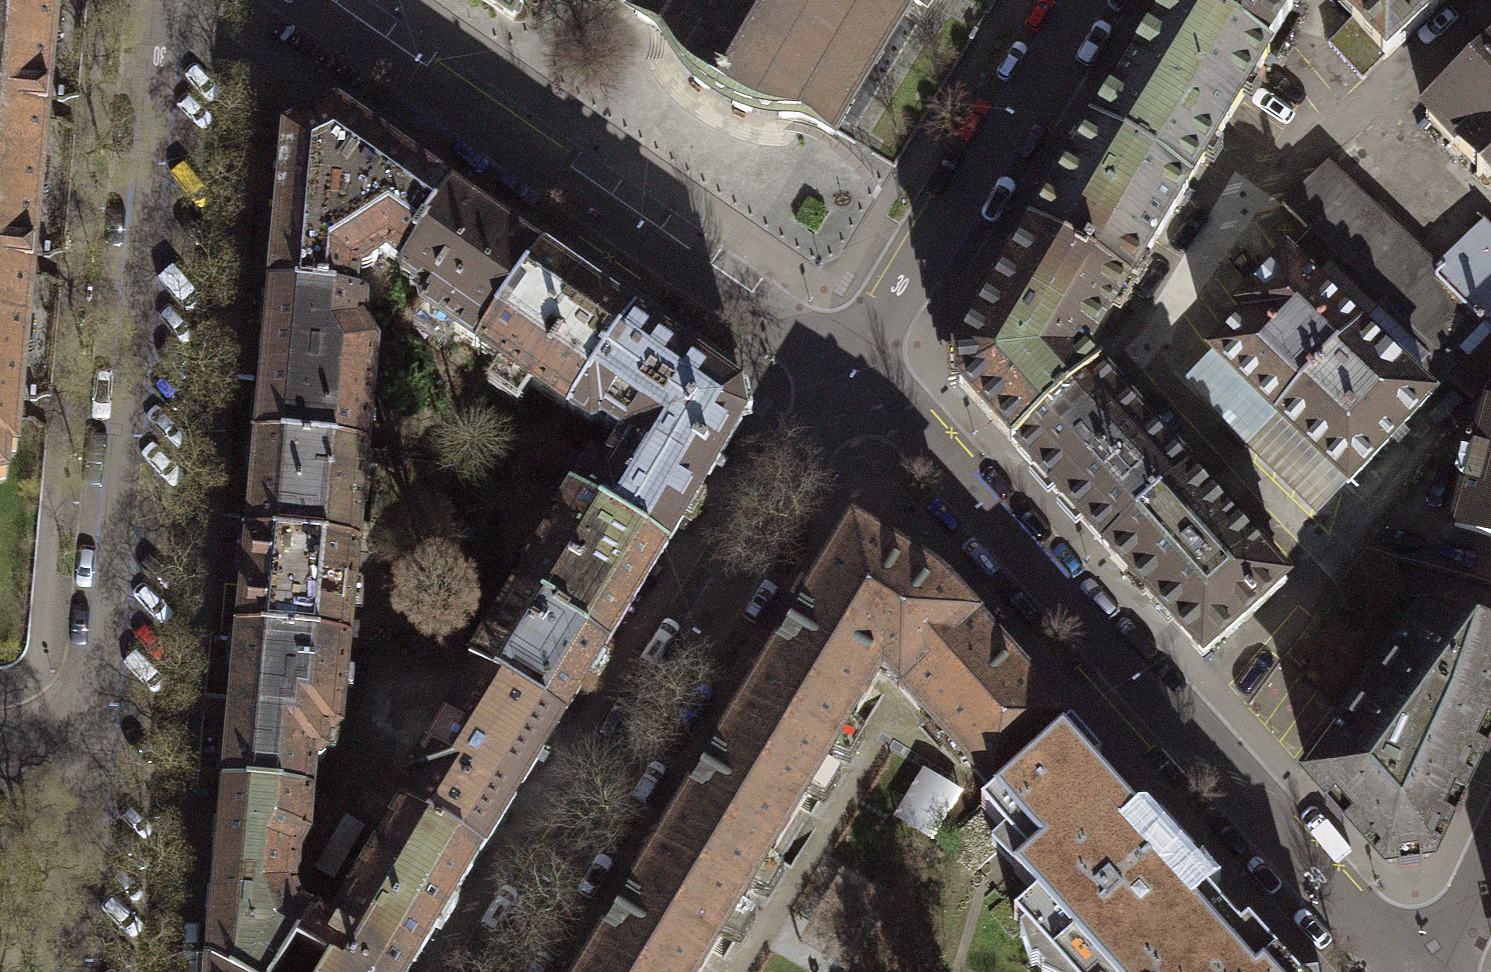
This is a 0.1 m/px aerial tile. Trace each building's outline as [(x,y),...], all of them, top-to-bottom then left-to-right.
[(2,449),(10,451),(14,437),(30,276),(48,98),(58,0),(0,0),(0,477),(2,449)] [(513,19),(525,0),(485,0),(513,19)] [(633,11),(631,15),(654,29),(669,50),(687,71),(713,92),(737,109),(753,114),(779,118),(806,119),(830,135),(834,130),(910,1),(919,7),(924,0),(614,0),(633,11)] [(1175,0),(1171,0),(1104,110),(1091,132),(1184,188),(1196,166),(1265,54),(1175,0)] [(1265,54),(1293,7),(1286,3),(1288,0),(1175,0),(1265,54)] [(1358,12),(1348,22),(1384,58),(1443,0),(1346,0),(1358,12)] [(1384,58),(1348,22),(1315,54),(1351,90),(1384,58)] [(1418,103),(1490,180),(1490,33),(1418,103)] [(377,249),(405,267),(427,236),(423,233),(449,196),(390,154),(335,116),(286,140),(272,295),(355,303),(357,273),(366,272),(374,265),(378,258),(377,249)] [(1184,188),(1091,132),(1030,233),(1123,289),(1184,188)] [(1384,299),(1445,359),(1486,317),(1328,164),(1287,206),(1312,230),(1384,299)] [(478,350),(541,260),(524,248),(449,196),(423,233),(427,236),(405,267),(399,276),(426,294),(417,307),(478,350)] [(1247,314),(1180,382),(1244,443),(1384,299),(1312,230),(1238,305),(1247,314)] [(958,382),(1011,436),(1097,372),(1086,356),(1123,289),(1030,233),(951,355),(958,382)] [(541,260),(478,350),(569,413),(632,322),(577,285),(541,260)] [(257,444),(366,454),(375,350),(361,327),(364,303),(355,303),(272,295),(264,373),(257,444)] [(1384,299),(1244,443),(1314,511),(1453,367),(1445,359),(1384,299)] [(632,322),(569,413),(588,425),(600,424),(621,439),(603,468),(591,461),(571,494),(664,550),(712,470),(742,421),(751,419),(746,393),(737,395),(632,322)] [(1097,372),(1011,436),(1104,551),(1187,472),(1097,372)] [(1481,394),(1446,526),(1490,538),(1490,397),(1481,394)] [(249,539),(357,549),(366,454),(257,444),(253,493),(249,539)] [(1187,472),(1104,551),(1200,652),(1284,584),(1187,472)] [(552,620),(603,650),(654,566),(664,550),(571,494),(514,588),(556,614),(552,620)] [(851,531),(743,708),(823,757),(877,669),(899,683),(972,617),(939,580),(918,567),(851,531)] [(240,634),(348,644),(356,565),(357,549),(249,539),(247,555),(244,587),(240,634)] [(556,614),(514,588),(467,668),(474,670),(560,722),(570,705),(603,650),(552,620),(556,614)] [(1417,601),(1295,768),(1296,774),(1382,867),(1435,860),(1490,736),(1490,623),(1417,601)] [(1063,728),(972,617),(899,683),(990,790),(1063,728)] [(348,644),(240,634),(231,726),(226,788),(310,797),(314,761),(322,761),(326,756),(327,738),(332,738),(341,730),(348,644)] [(560,722),(474,670),(466,684),(407,781),(415,785),(402,808),(480,855),(540,756),(552,736),(560,722)] [(703,774),(660,845),(740,893),(823,757),(743,708),(703,774)] [(1277,957),(1248,923),(1240,932),(1182,867),(1191,861),(1157,822),(1147,829),(1092,770),(1099,758),(1063,728),(990,790),(980,805),(1024,858),(1013,872),(1034,898),(1014,917),(1062,971),(1260,971),(1277,957)] [(313,914),(301,908),(295,888),(297,855),(307,838),(310,797),(226,788),(216,897),(210,965),(222,971),(278,971),(313,914)] [(278,971),(409,971),(434,930),(441,934),(458,904),(452,901),(480,855),(402,808),(331,925),(313,914),(278,971)] [(583,971),(692,971),(740,893),(660,845),(619,912),(583,971)] [(1277,957),(1260,971),(1290,971),(1277,957)]
